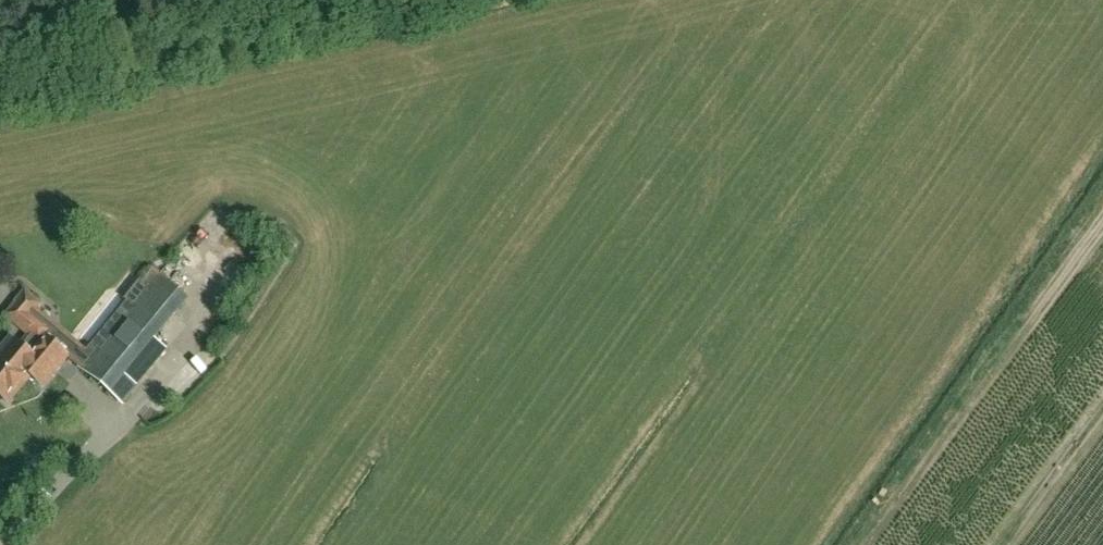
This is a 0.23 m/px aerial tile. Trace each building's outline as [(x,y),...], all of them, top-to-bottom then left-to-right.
[(147,289),(124,316),(80,368),(122,403),(166,351),(154,341),(188,302),(151,271),(140,284),(147,289)] [(37,344),(28,355),(9,340),(0,351),(0,397),(7,403),(29,376),(41,386),(66,356),(42,337),(48,330),(41,324),(29,315),(38,304),(23,292),(16,300),(3,315),(23,333),(37,344)]
